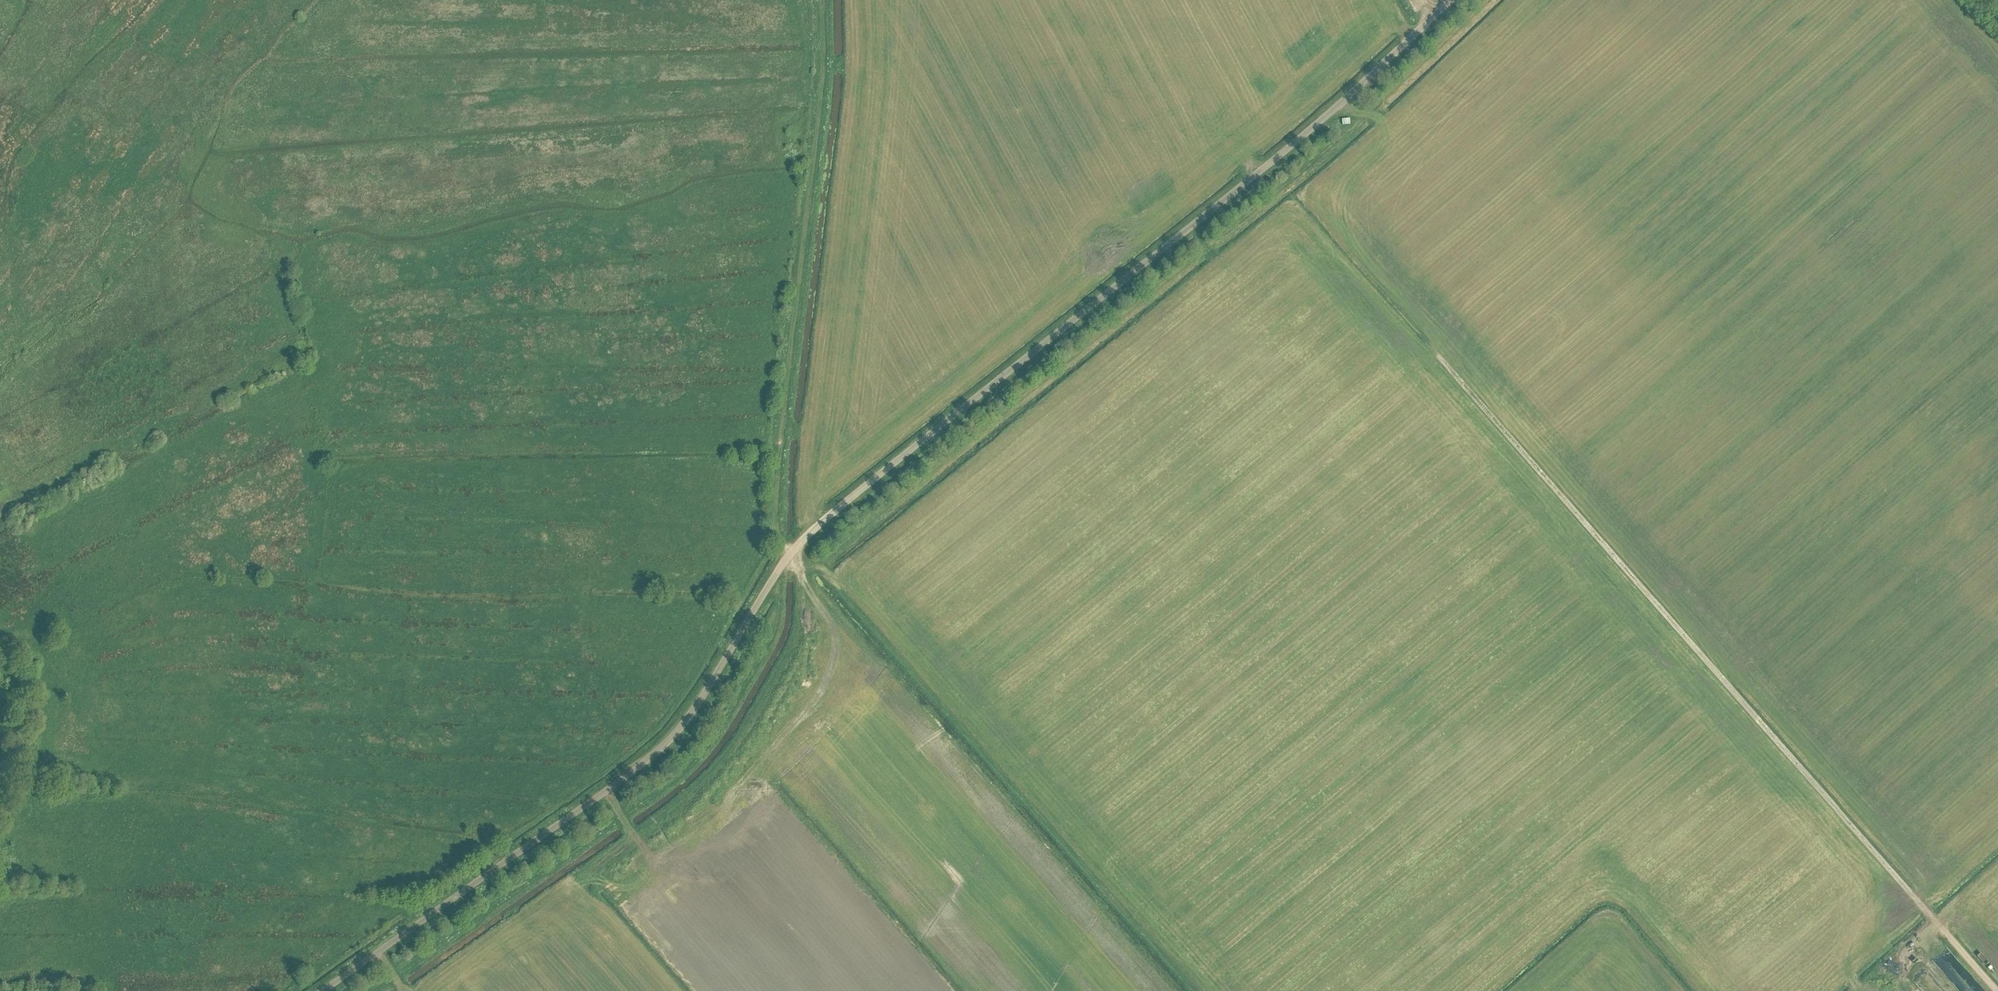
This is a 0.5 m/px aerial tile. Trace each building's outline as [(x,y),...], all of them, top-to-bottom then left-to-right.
[(1349,125),(1358,123),(1356,116),(1348,118),(1349,125)]
